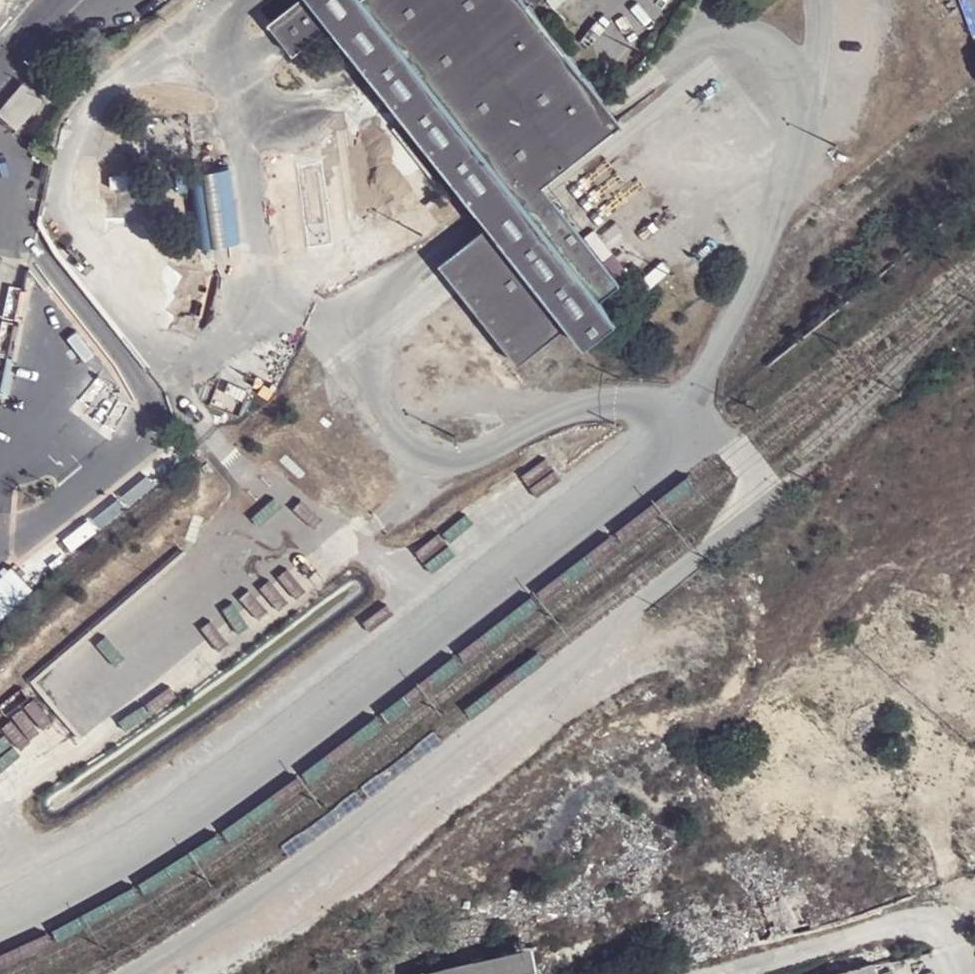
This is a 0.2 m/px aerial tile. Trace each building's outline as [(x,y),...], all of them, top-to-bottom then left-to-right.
[(457,255),(460,260),(564,178),(561,174),(640,112),(629,98),(550,0),(302,0),(289,11),(313,45),(351,16),(390,65),(509,215),(457,255)] [(24,83),(0,112),(0,115),(18,130),(44,100),(24,83)] [(190,173),(198,251),(239,247),(231,168),(190,173)] [(618,286),(637,271),(564,178),(460,260),(534,352),(586,313),(603,335),(635,309),(618,286)] [(144,474),(126,489),(135,498),(152,483),(144,474)] [(0,794),(0,861),(46,840),(27,798),(14,804),(8,791),(0,794)] [(534,948),(424,973),(540,973),(534,948)]
